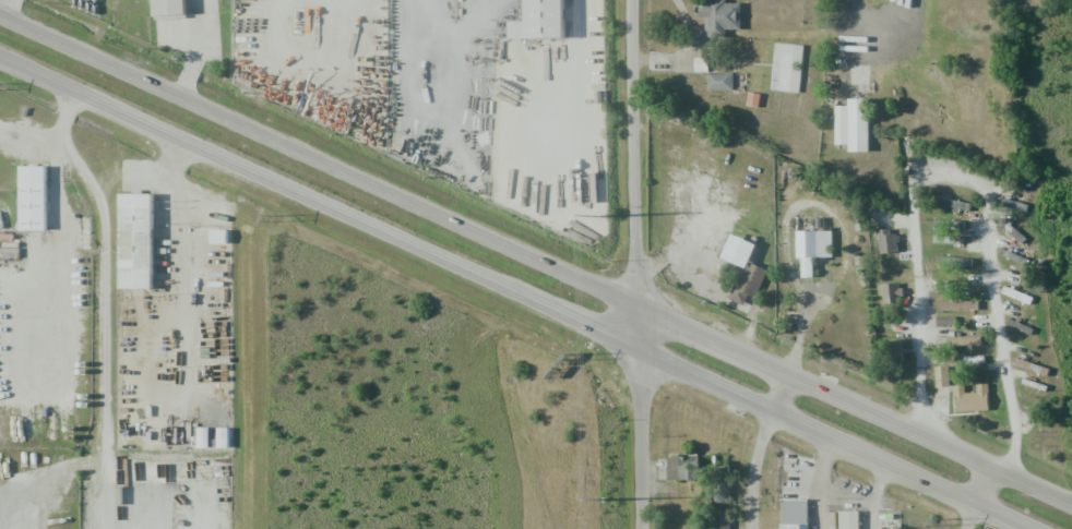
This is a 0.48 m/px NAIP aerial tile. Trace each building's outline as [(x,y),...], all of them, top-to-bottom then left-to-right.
[(163,20),(161,0),(190,0),(191,19),(163,20)] [(536,45),(537,0),(571,0),(570,46),(536,45)] [(726,36),(726,29),(741,29),(740,0),(695,0),(695,16),(705,16),(705,37),(726,36)] [(770,90),(799,93),(803,45),(775,42),(770,90)] [(732,90),(732,72),(707,72),(707,90),(732,90)] [(836,144),(848,144),(848,151),(868,151),(867,99),(848,99),(848,105),(835,106),(836,144)] [(28,231),(27,168),(55,168),(56,231),(28,231)] [(970,210),(971,200),(932,195),(931,205),(970,210)] [(997,202),(1024,212),(1027,205),(999,195),(997,202)] [(128,292),(127,200),(157,200),(158,292),(128,292)] [(963,243),(963,221),(956,221),(956,233),(933,233),(933,243),(963,243)] [(880,254),(897,251),(894,228),(876,230),(880,254)] [(832,257),(832,230),(796,231),(797,258),(801,258),(802,276),(813,276),(813,257),(832,257)] [(722,258),(741,265),(729,299),(744,305),(747,295),(756,298),(766,269),(748,263),(755,243),(730,234),(722,258)] [(879,284),(880,303),(901,302),(901,283),(879,284)] [(1001,293),(1029,303),(1032,296),(1003,286),(1001,293)] [(977,310),(977,300),(939,301),(939,310),(977,310)] [(936,317),(936,325),(955,325),(954,316),(936,317)] [(1006,325),(1030,333),(1032,328),(1008,320),(1006,325)] [(980,345),(979,335),(938,337),(938,346),(980,345)] [(902,341),(891,341),(890,359),(901,360),(902,341)] [(1012,366),(1037,371),(1038,364),(1014,359),(1012,366)] [(667,480),(699,479),(698,456),(666,457),(667,480)] [(730,502),(729,477),(713,478),(714,502),(730,502)] [(807,500),(782,500),(782,528),(807,528),(807,500)] [(729,510),(715,510),(715,528),(730,528),(729,510)] [(859,511),(839,511),(839,528),(859,528),(859,511)]
